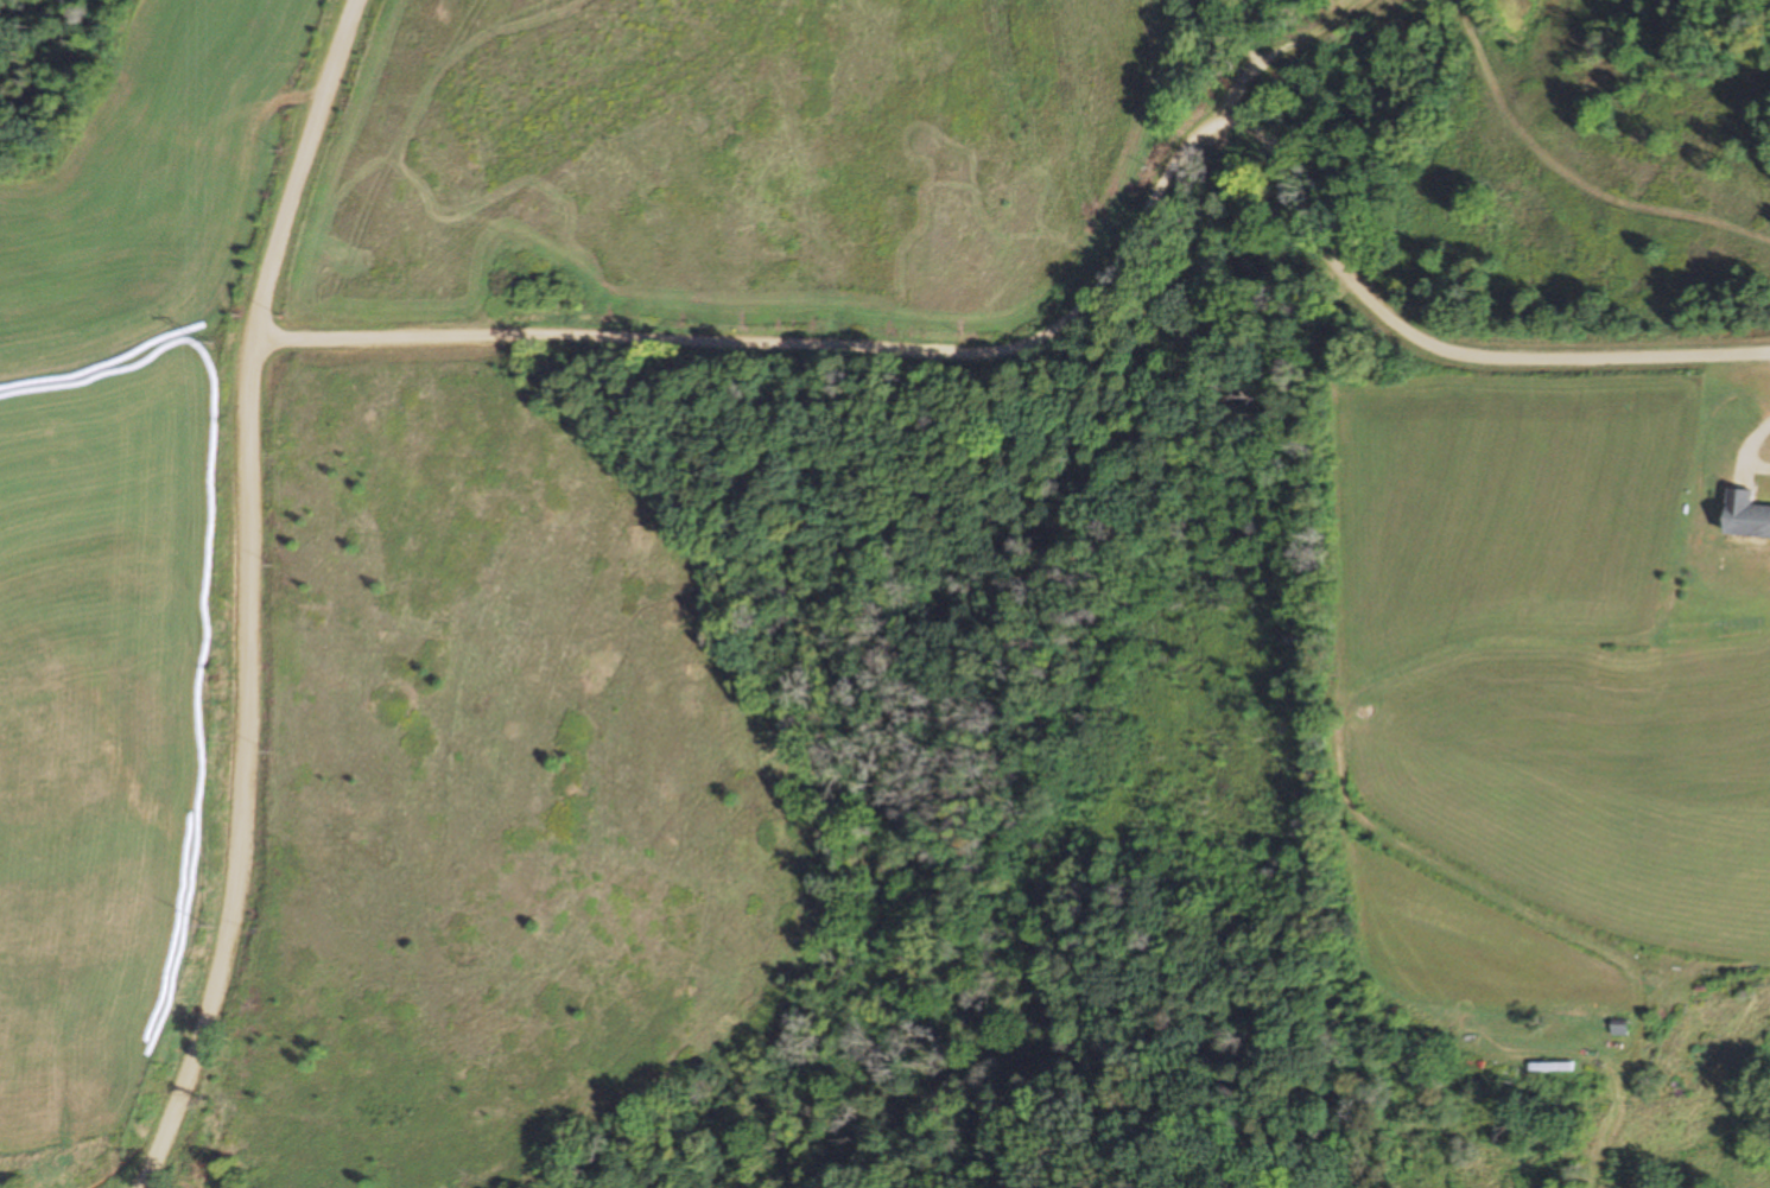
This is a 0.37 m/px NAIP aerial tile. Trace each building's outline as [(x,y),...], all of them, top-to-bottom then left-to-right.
[(1751,504),(1752,490),(1723,489),(1721,534),(1769,537),(1769,505),(1751,504)] [(1610,1034),(1628,1034),(1628,1021),(1610,1021),(1610,1034)] [(1570,1072),(1570,1063),(1529,1063),(1529,1072),(1570,1072)]
